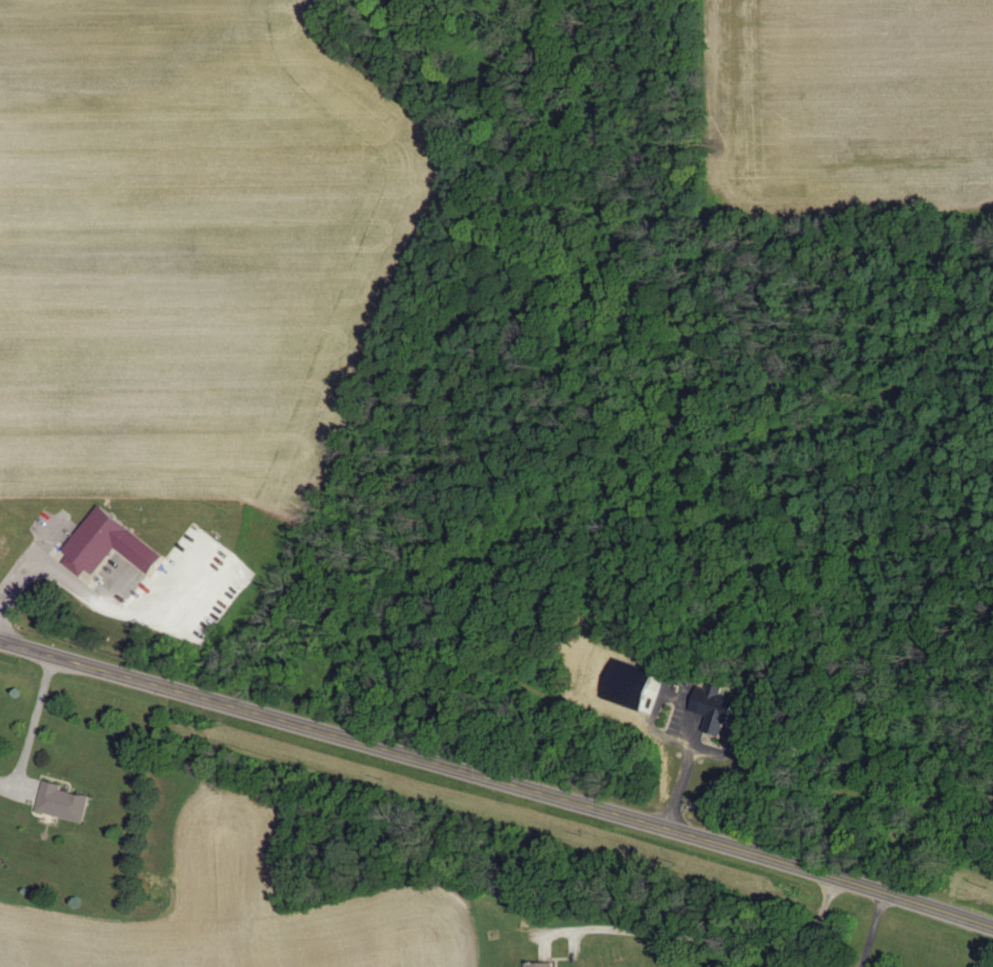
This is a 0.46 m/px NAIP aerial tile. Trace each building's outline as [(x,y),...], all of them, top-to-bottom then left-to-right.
[(165,554),(96,508),(65,553),(70,556),(64,566),(83,578),(88,571),(96,577),(114,550),(151,575),(165,554)] [(692,712),(709,717),(704,733),(722,738),(725,724),(732,725),(738,702),(718,697),(718,694),(698,689),(692,712)] [(63,787),(45,782),(37,813),(84,825),(91,799),(62,791),(63,787)]
